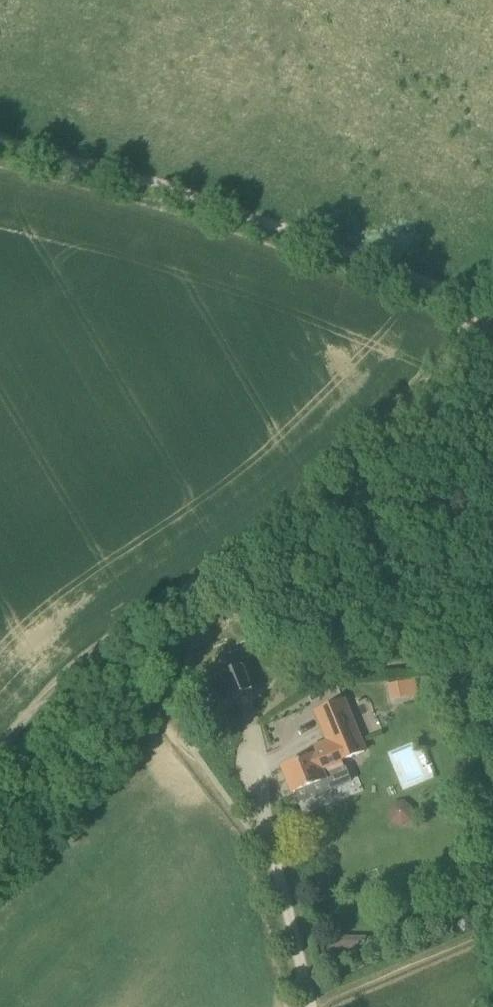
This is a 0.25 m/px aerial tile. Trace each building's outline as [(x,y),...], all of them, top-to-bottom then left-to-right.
[(252,689),(249,680),(251,679),(250,677),(248,677),(244,668),(246,668),(245,666),(243,664),(241,665),(241,667),(238,668),(235,659),(227,662),(230,671),(228,672),(227,670),(225,671),(225,673),(223,673),(224,676),(226,675),(230,684),(228,685),(231,687),(234,696),(232,697),(233,699),(236,700),(238,699),(237,698),(251,692),(252,694),(254,693),(253,691),(255,691),(254,688),(252,689)] [(409,678),(387,682),(390,698),(412,694),(411,693),(418,692),(416,676),(409,678)] [(295,793),(326,780),(322,769),(366,753),(346,700),(315,713),(329,750),(285,768),(295,793)] [(394,803),(389,811),(392,823),(403,827),(414,821),(415,809),(405,801),(394,803)] [(331,937),(330,953),(342,954),(343,937),(331,937)]
